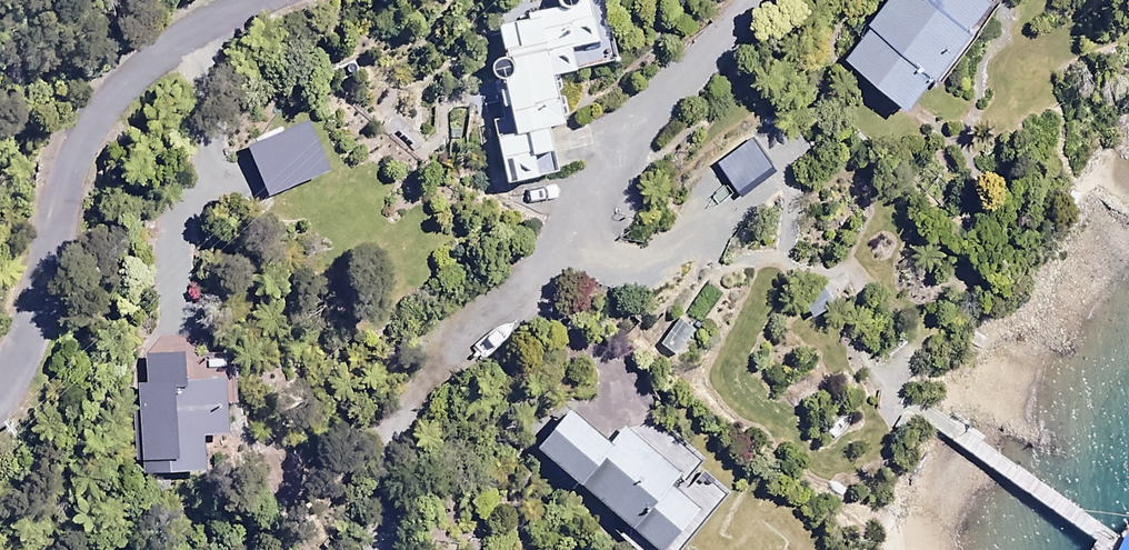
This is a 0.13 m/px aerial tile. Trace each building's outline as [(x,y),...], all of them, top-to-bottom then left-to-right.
[(507,180),(558,169),(548,122),(566,119),(557,74),(622,61),(609,0),(559,0),(561,5),(529,10),(530,17),(501,22),(507,54),(499,55),(493,60),(492,68),(495,74),(504,77),(514,129),(497,132),(507,180)] [(844,55),(906,104),(989,0),(888,0),(844,55)] [(246,143),(266,192),(326,167),(306,118),(246,143)] [(804,294),(814,312),(836,299),(826,282),(804,294)] [(695,332),(675,316),(650,347),(670,363),(695,332)] [(207,466),(205,431),(227,429),(223,376),(187,379),(185,349),(144,352),(146,381),(140,381),(141,406),(134,406),(138,459),(145,459),(146,470),(207,466)] [(536,446),(661,549),(662,549),(700,505),(671,480),(679,471),(626,426),(612,442),(569,407),(536,446)]
